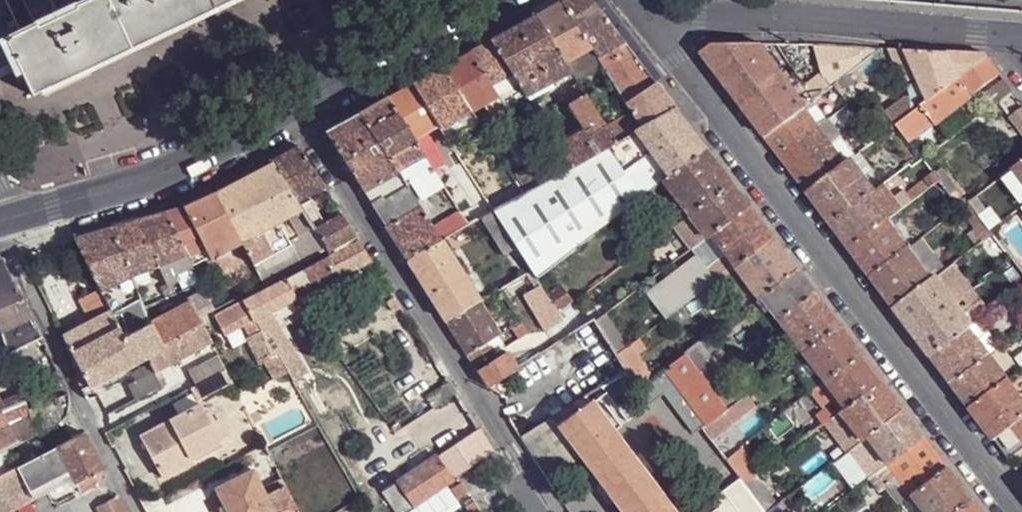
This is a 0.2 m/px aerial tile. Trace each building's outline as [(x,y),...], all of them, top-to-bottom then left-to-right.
[(50,21),(21,35),(0,45),(0,94),(10,89),(21,112),(24,110),(173,38),(252,0),(93,0),(50,21)] [(21,35),(4,0),(0,0),(0,45),(21,35)] [(50,21),(93,0),(41,0),(50,21)] [(565,62),(590,45),(562,0),(535,15),(565,62)] [(562,0),(590,45),(597,55),(623,40),(593,0),(563,0),(562,0)] [(535,15),(492,39),(512,71),(526,94),(565,73),(570,70),(565,62),(535,15)] [(492,39),(469,52),(489,83),(512,71),(492,39)] [(597,55),(626,101),(656,83),(623,40),(597,55)] [(803,107),(807,104),(802,99),(787,79),(783,74),(760,42),(713,43),(701,52),(765,136),(803,107)] [(987,54),(906,48),(891,47),(907,84),(919,78),(928,99),(959,76),(987,54)] [(443,66),(470,109),(497,94),(489,83),(469,52),(443,66)] [(1001,73),(987,54),(959,76),(973,95),(1001,73)] [(443,66),(413,83),(438,123),(441,128),(470,109),(443,66)] [(570,70),(565,73),(568,79),(573,75),(570,70)] [(512,71),(489,83),(497,94),(507,110),(529,98),(526,94),(512,71)] [(783,74),(787,79),(791,76),(788,71),(783,74)] [(823,76),(807,87),(815,98),(831,86),(823,76)] [(935,122),(937,124),(974,96),(973,95),(959,76),(928,99),(921,104),(935,122)] [(988,93),(995,103),(997,102),(1014,91),(1006,80),(988,93)] [(584,92),(577,81),(568,87),(567,89),(571,95),(565,98),(568,103),(584,92)] [(843,87),(838,81),(834,84),(839,90),(843,87)] [(387,97),(413,137),(421,133),(438,123),(413,83),(387,97)] [(675,108),(656,83),(626,101),(632,111),(641,126),(675,108)] [(568,103),(584,128),(577,132),(558,143),(566,157),(572,165),(606,146),(615,141),(606,126),(602,120),(584,92),(568,103)] [(497,94),(470,109),(473,114),(485,107),(495,124),(510,115),(507,110),(497,94)] [(429,164),(424,156),(413,137),(387,97),(360,112),(397,171),(400,168),(421,202),(444,188),(432,170),(429,164)] [(885,121),(890,128),(896,123),(917,107),(910,97),(883,118),(885,121)] [(827,119),(812,100),(811,102),(807,104),(803,107),(817,126),(827,119)] [(935,122),(921,104),(917,107),(896,123),(910,140),(935,122)] [(765,136),(807,191),(844,162),(817,126),(803,107),(765,136)] [(705,148),(675,108),(641,126),(635,130),(653,153),(669,175),(705,148)] [(1021,136),(1021,108),(1008,118),(1021,136)] [(470,109),(441,128),(450,141),(479,123),(473,114),(470,109)] [(641,126),(632,111),(614,121),(606,126),(615,141),(635,130),(641,126)] [(325,131),(362,190),(397,171),(360,112),(325,131)] [(602,120),(606,126),(614,121),(610,115),(602,120)] [(817,126),(844,162),(851,158),(854,155),(827,119),(817,126)] [(868,133),(873,140),(890,128),(885,121),(868,133)] [(558,143),(577,132),(573,126),(554,138),(558,143)] [(543,132),(548,141),(554,138),(548,129),(543,132)] [(421,133),(413,137),(424,156),(429,164),(437,159),(440,158),(429,138),(425,140),(421,133)] [(873,140),(868,133),(862,140),(866,146),(873,140)] [(280,171),(292,189),(298,200),(324,186),(299,146),(273,161),(280,171)] [(516,247),(534,277),(638,198),(624,175),(606,146),(572,165),(550,177),(544,180),(539,184),(522,192),(492,209),(516,247)] [(730,179),(705,148),(669,175),(662,179),(688,212),(730,179)] [(851,158),(864,176),(874,168),(861,151),(854,155),(851,158)] [(653,153),(624,175),(638,198),(649,190),(662,179),(669,175),(653,153)] [(572,165),(566,157),(545,169),(547,172),(550,177),(572,165)] [(807,191),(849,248),(887,220),(893,215),(875,190),(864,176),(851,158),(844,162),(807,191)] [(429,164),(432,170),(440,165),(437,159),(429,164)] [(273,161),(257,169),(264,180),(280,171),(273,161)] [(1013,168),(1021,179),(1021,161),(1013,168)] [(522,192),(539,184),(529,166),(512,175),(515,180),(522,192)] [(1001,177),(1018,200),(1021,204),(1021,179),(1013,168),(1001,177)] [(232,195),(222,189),(214,194),(230,224),(240,242),(241,244),(252,265),(288,246),(286,243),(277,224),(282,221),(304,209),(298,200),(292,189),(280,171),(264,180),(257,169),(249,174),(250,185),(232,195)] [(951,196),(957,192),(940,170),(935,172),(940,180),(939,180),(951,196)] [(362,190),(371,203),(405,184),(397,171),(362,190)] [(892,192),(903,207),(931,186),(939,180),(940,180),(935,172),(908,193),(901,185),(892,192)] [(239,180),(222,189),(232,195),(250,185),(249,174),(245,176),(239,180)] [(689,215),(706,237),(711,233),(749,205),(730,179),(688,212),(689,215)] [(522,192),(515,180),(484,197),(485,198),(492,209),(522,192)] [(931,186),(952,214),(960,208),(951,196),(939,180),(931,186)] [(875,190),(893,215),(896,213),(903,207),(892,192),(884,182),(875,190)] [(371,203),(386,226),(419,207),(415,201),(405,184),(371,203)] [(957,192),(951,196),(960,208),(966,203),(957,192)] [(214,194),(185,206),(200,236),(212,258),(241,244),(240,242),(230,224),(214,194)] [(988,209),(977,195),(969,201),(979,215),(988,209)] [(485,198),(460,212),(466,223),(473,220),(492,209),(485,198)] [(983,240),(992,233),(990,230),(979,215),(969,201),(966,203),(960,208),(976,231),(983,240)] [(431,205),(422,211),(424,214),(431,226),(441,221),(431,205)] [(711,233),(734,264),(772,236),(749,205),(711,233)] [(168,212),(183,243),(200,236),(185,206),(168,212)] [(386,226),(405,257),(421,248),(439,238),(431,226),(424,214),(422,211),(419,207),(386,226)] [(1000,222),(990,208),(988,209),(979,215),(990,230),(1000,222)] [(492,209),(473,220),(498,258),(502,256),(516,247),(492,209)] [(896,213),(899,218),(904,214),(901,209),(896,213)] [(313,210),(306,213),(315,227),(322,224),(313,210)] [(441,221),(431,226),(439,238),(466,223),(460,212),(459,211),(441,221)] [(111,228),(131,276),(147,270),(155,269),(160,266),(173,261),(188,254),(183,243),(168,212),(141,219),(111,228)] [(355,234),(342,214),(322,224),(315,227),(327,245),(329,248),(355,234)] [(689,215),(673,227),(689,248),(706,237),(689,215)] [(870,275),(908,247),(887,220),(849,248),(870,275)] [(277,224),(286,243),(291,240),(284,225),(282,221),(277,224)] [(100,288),(100,291),(108,287),(119,282),(131,276),(111,228),(74,238),(100,288)] [(983,240),(976,231),(968,237),(975,246),(983,240)] [(691,247),(689,248),(696,257),(713,280),(715,279),(734,264),(711,233),(706,237),(691,247)] [(359,240),(355,234),(329,248),(333,253),(359,240)] [(200,236),(183,243),(188,254),(193,267),(212,258),(200,236)] [(734,264),(758,296),(760,295),(796,268),(772,236),(734,264)] [(405,257),(445,320),(480,300),(439,238),(421,248),(405,257)] [(328,256),(338,276),(371,259),(359,240),(333,253),(328,256)] [(936,275),(944,270),(936,258),(933,260),(926,249),(928,248),(925,242),(923,244),(919,240),(908,247),(931,279),(936,275)] [(870,275),(894,307),(931,279),(908,247),(870,275)] [(188,254),(173,261),(177,270),(182,282),(185,290),(200,284),(193,267),(188,254)] [(338,276),(328,256),(287,278),(297,298),(298,301),(340,279),(338,276)] [(664,318),(713,280),(696,257),(646,294),(664,318)] [(0,260),(0,330),(7,349),(9,355),(42,337),(4,259),(0,260)] [(165,275),(177,270),(173,261),(160,266),(165,275)] [(936,275),(952,297),(967,286),(951,264),(944,270),(936,275)] [(160,266),(155,269),(163,286),(168,283),(165,275),(160,266)] [(760,295),(780,321),(816,295),(796,268),(760,295)] [(135,287),(150,280),(147,270),(131,276),(135,287)] [(498,289),(507,301),(532,286),(524,274),(498,289)] [(968,327),(973,323),(952,297),(936,275),(931,279),(894,307),(930,355),(968,327)] [(255,321),(268,313),(297,298),(287,278),(279,282),(264,289),(244,300),(255,321)] [(119,282),(108,287),(114,298),(124,293),(119,282)] [(572,300),(560,284),(557,285),(547,293),(560,310),(572,300)] [(565,320),(560,310),(547,293),(546,292),(541,285),(518,298),(541,335),(565,320)] [(952,297),(973,323),(978,319),(988,313),(984,309),(967,286),(952,297)] [(91,322),(62,338),(73,361),(81,375),(78,381),(83,391),(147,357),(145,353),(161,345),(150,323),(139,329),(124,337),(111,312),(110,308),(100,291),(100,288),(80,299),(91,322)] [(213,310),(203,290),(189,297),(191,301),(199,317),(213,310)] [(790,334),(803,350),(839,323),(816,295),(780,321),(790,334)] [(989,305),(992,310),(1002,302),(999,297),(989,305)] [(250,337),(260,331),(255,321),(244,300),(233,306),(250,337)] [(480,300),(445,320),(475,365),(504,346),(500,340),(505,337),(501,332),(480,300)] [(150,323),(161,345),(202,324),(203,323),(202,322),(199,317),(191,301),(150,322),(150,323)] [(130,312),(126,305),(117,309),(111,312),(124,337),(139,329),(130,312)] [(268,313),(255,321),(260,331),(264,338),(278,331),(268,313)] [(625,347),(603,313),(594,320),(616,354),(625,347)] [(591,370),(599,385),(612,377),(625,368),(616,354),(594,320),(593,318),(585,323),(571,332),(568,334),(575,344),(591,370)] [(527,331),(519,319),(510,325),(518,337),(527,331)] [(990,355),(1000,347),(978,319),(973,323),(968,327),(990,355)] [(803,350),(825,379),(860,352),(839,323),(803,350)] [(211,343),(202,324),(161,345),(145,353),(147,357),(155,372),(159,370),(211,343)] [(930,355),(951,383),(990,355),(968,327),(930,355)] [(250,337),(264,362),(270,359),(270,358),(272,357),(262,341),(264,339),(264,338),(260,331),(250,337)] [(289,349),(278,331),(264,338),(264,339),(262,341),(272,357),(280,353),(280,354),(289,349)] [(575,344),(568,334),(532,357),(532,358),(518,367),(507,374),(513,385),(575,344)] [(803,350),(790,334),(773,346),(787,363),(788,362),(803,350)] [(699,340),(709,352),(716,346),(707,335),(699,340)] [(638,338),(625,347),(631,357),(646,380),(650,376),(647,371),(636,355),(645,349),(638,338)] [(685,351),(704,379),(720,367),(709,352),(699,340),(685,351)] [(532,357),(525,346),(510,356),(518,367),(532,358),(532,357)] [(1000,347),(990,355),(1002,371),(1014,362),(1002,346),(1000,347)] [(625,347),(616,354),(625,368),(631,379),(635,385),(636,387),(646,380),(631,357),(625,347)] [(299,368),(289,349),(280,354),(290,373),(299,368)] [(729,360),(735,369),(750,358),(743,349),(729,360)] [(477,370),(489,387),(507,374),(518,367),(510,356),(506,350),(477,370)] [(716,415),(726,408),(704,379),(685,351),(663,367),(704,424),(716,415)] [(825,379),(845,406),(880,379),(860,352),(825,379)] [(283,383),(293,378),(290,373),(280,354),(280,353),(272,357),(270,358),(270,359),(283,383)] [(951,383),(969,407),(1008,379),(1002,371),(990,355),(951,383)] [(188,373),(195,387),(226,371),(219,357),(188,373)] [(70,363),(78,381),(81,375),(73,361),(70,363)] [(646,380),(636,387),(640,392),(637,394),(641,398),(639,400),(646,409),(665,394),(695,432),(702,426),(704,424),(663,367),(654,374),(650,376),(646,380)] [(704,379),(726,408),(739,399),(741,397),(737,392),(720,367),(704,379)] [(612,377),(619,388),(631,379),(625,368),(612,377)] [(159,370),(155,372),(164,386),(167,385),(159,370)] [(547,397),(556,413),(558,412),(590,391),(599,385),(591,370),(547,397)] [(226,371),(195,387),(190,389),(196,399),(231,381),(226,371)] [(129,386),(137,400),(164,386),(155,372),(129,386)] [(513,385),(507,374),(489,387),(500,394),(513,385)] [(599,385),(590,391),(616,424),(635,410),(623,395),(635,385),(631,379),(619,388),(612,377),(599,385)] [(68,392),(62,378),(54,382),(62,402),(70,398),(68,392)] [(845,406),(825,379),(810,390),(824,408),(830,417),(840,410),(845,406)] [(902,408),(880,379),(845,406),(840,410),(861,438),(866,434),(902,408)] [(994,440),(1013,426),(1021,419),(1021,398),(1008,379),(969,407),(994,440)] [(455,392),(450,383),(424,400),(430,409),(455,392)] [(743,387),(737,392),(741,397),(745,394),(746,392),(743,387)] [(745,406),(751,401),(745,394),(741,397),(739,399),(745,406)] [(8,428),(30,417),(23,396),(0,403),(8,428)] [(510,420),(520,437),(556,413),(547,397),(510,420)] [(590,399),(563,420),(558,423),(582,454),(626,511),(676,511),(590,399)] [(716,415),(724,426),(747,408),(745,406),(739,399),(726,408),(716,415)] [(8,428),(0,403),(0,433),(8,428)] [(43,431),(63,421),(64,420),(69,412),(70,404),(39,418),(43,431)] [(201,406),(139,438),(148,455),(150,454),(163,479),(196,462),(195,458),(221,445),(201,406)] [(802,425),(808,433),(830,417),(824,408),(802,425)] [(866,434),(887,461),(922,435),(902,408),(866,434)] [(548,480),(582,454),(558,423),(563,420),(558,412),(556,413),(520,437),(548,480)] [(704,424),(702,426),(711,437),(725,427),(724,426),(716,415),(704,424)] [(38,434),(32,417),(30,417),(8,428),(0,433),(0,455),(38,434)] [(1013,426),(1021,438),(1021,419),(1013,426)] [(461,441),(479,430),(472,420),(455,431),(461,441)] [(1021,456),(1021,438),(1013,426),(994,440),(1012,464),(1021,456)] [(493,450),(479,430),(461,441),(445,452),(438,456),(453,478),(493,450)] [(439,442),(445,452),(461,441),(455,431),(439,442)] [(73,479),(80,492),(98,484),(98,481),(98,479),(101,475),(103,471),(85,434),(57,448),(8,473),(0,476),(0,511),(8,511),(73,479)] [(887,461),(910,492),(946,465),(922,435),(887,461)] [(415,454),(423,465),(437,455),(430,444),(415,454)] [(725,456),(744,482),(754,474),(759,470),(739,444),(725,456)] [(413,506),(453,478),(438,456),(437,455),(423,465),(397,483),(413,506)] [(878,478),(898,503),(910,492),(887,461),(876,470),(880,476),(878,478)] [(925,511),(952,511),(971,498),(946,465),(910,492),(925,511)] [(264,473),(269,484),(274,482),(276,487),(283,483),(275,468),(264,473)] [(867,477),(871,483),(878,478),(880,476),(876,470),(867,477)] [(217,490),(229,511),(276,511),(267,496),(254,471),(217,490)] [(765,511),(775,503),(754,474),(744,482),(745,483),(765,511)] [(383,493),(396,511),(403,511),(413,506),(397,483),(383,493)] [(285,487),(279,490),(290,511),(298,511),(285,487)] [(267,496),(276,511),(290,511),(279,490),(267,496)] [(898,503),(905,511),(925,511),(910,492),(898,503)] [(715,511),(744,511),(733,498),(715,511)] [(971,498),(952,511),(982,511),(971,498)] [(121,499),(101,510),(102,511),(128,511),(121,499)] [(146,511),(166,511),(161,502),(153,505),(139,500),(146,511)]
